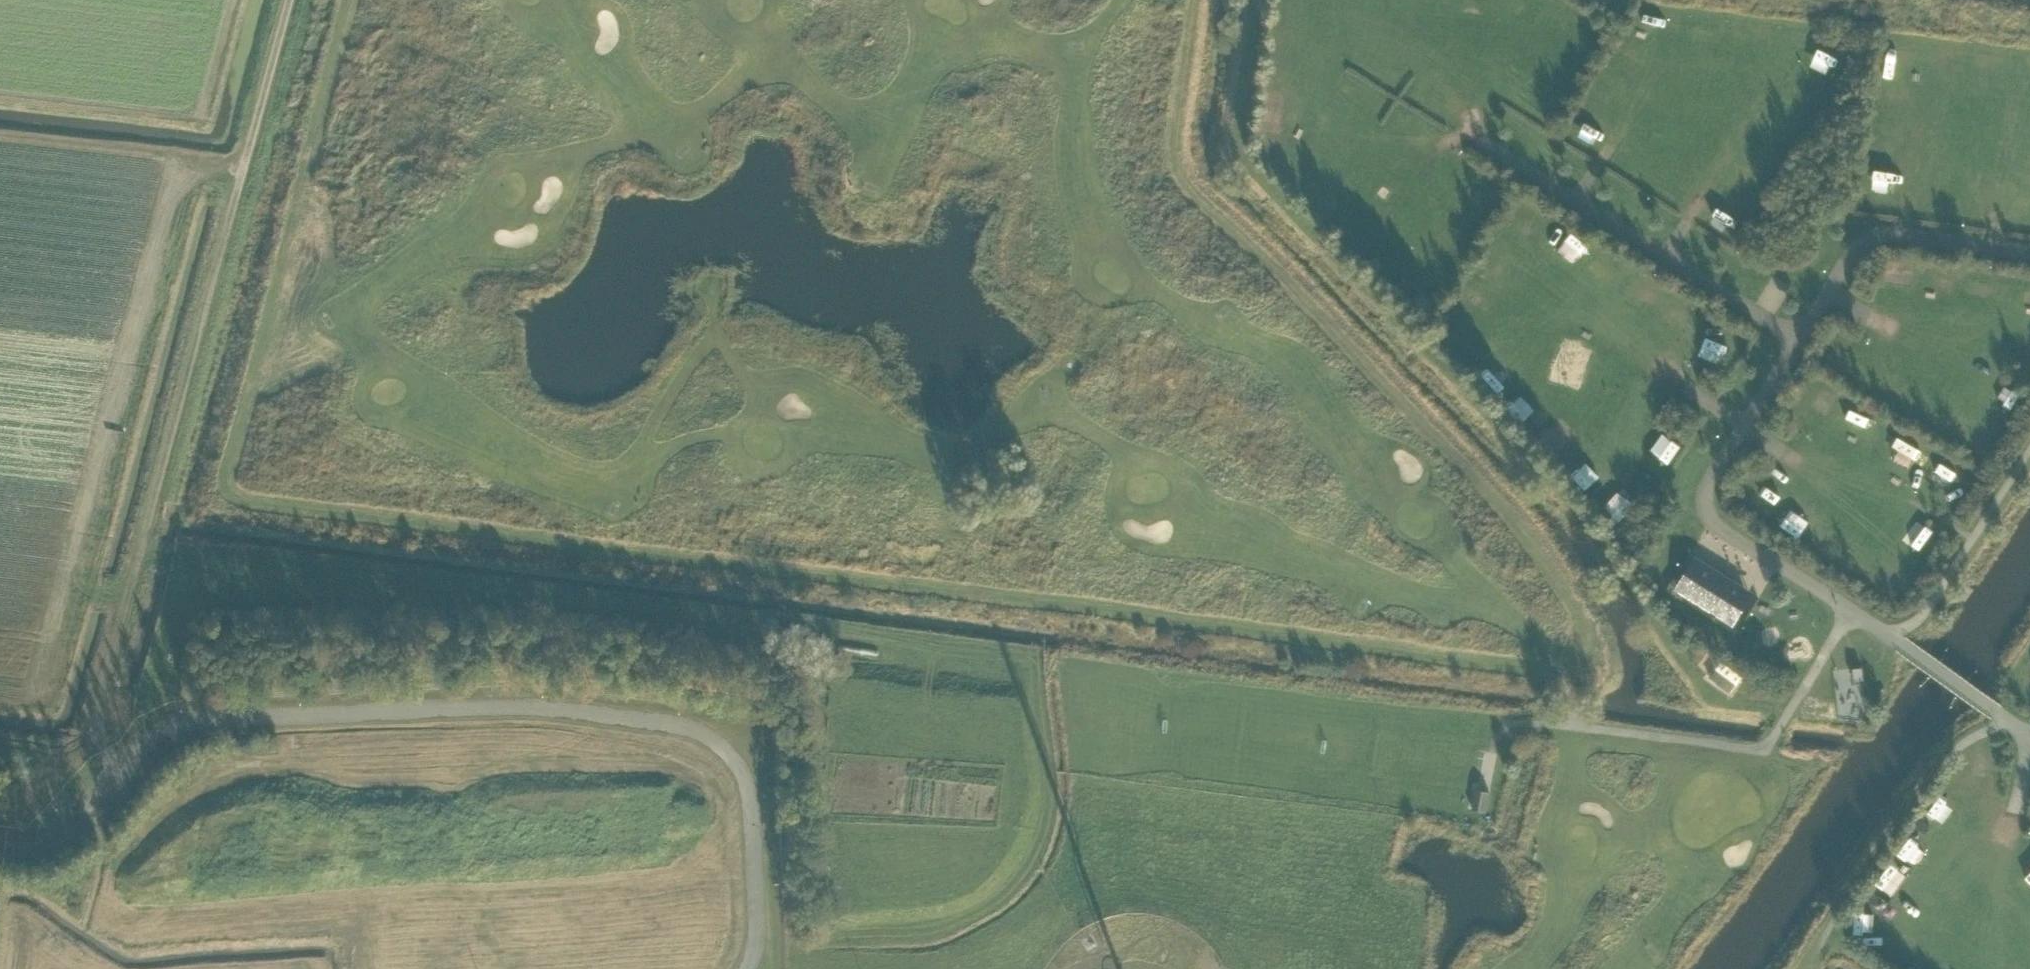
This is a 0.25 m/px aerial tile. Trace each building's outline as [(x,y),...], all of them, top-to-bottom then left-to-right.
[(1678,589),(1733,623),(1740,613),(1735,610),(1747,592),(1721,576),(1700,563),(1689,582),(1684,579),(1678,589)] [(1861,668),(1832,672),(1836,693),(1864,689),(1861,668)] [(1476,790),(1472,810),(1486,812),(1490,793),(1476,790)]
